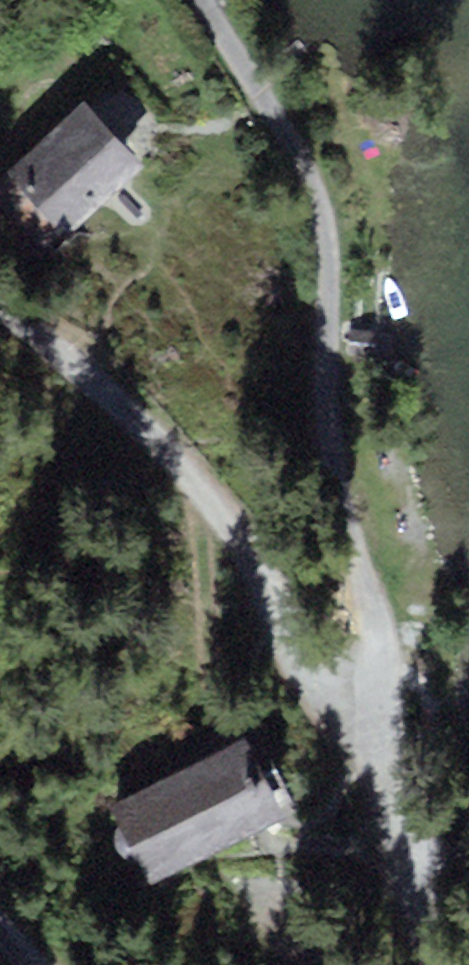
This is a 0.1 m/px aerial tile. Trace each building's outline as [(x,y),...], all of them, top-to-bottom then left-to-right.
[(145,159),(86,98),(8,172),(67,233),(145,159)] [(290,813),(254,737),(116,801),(151,878),(290,813)]
